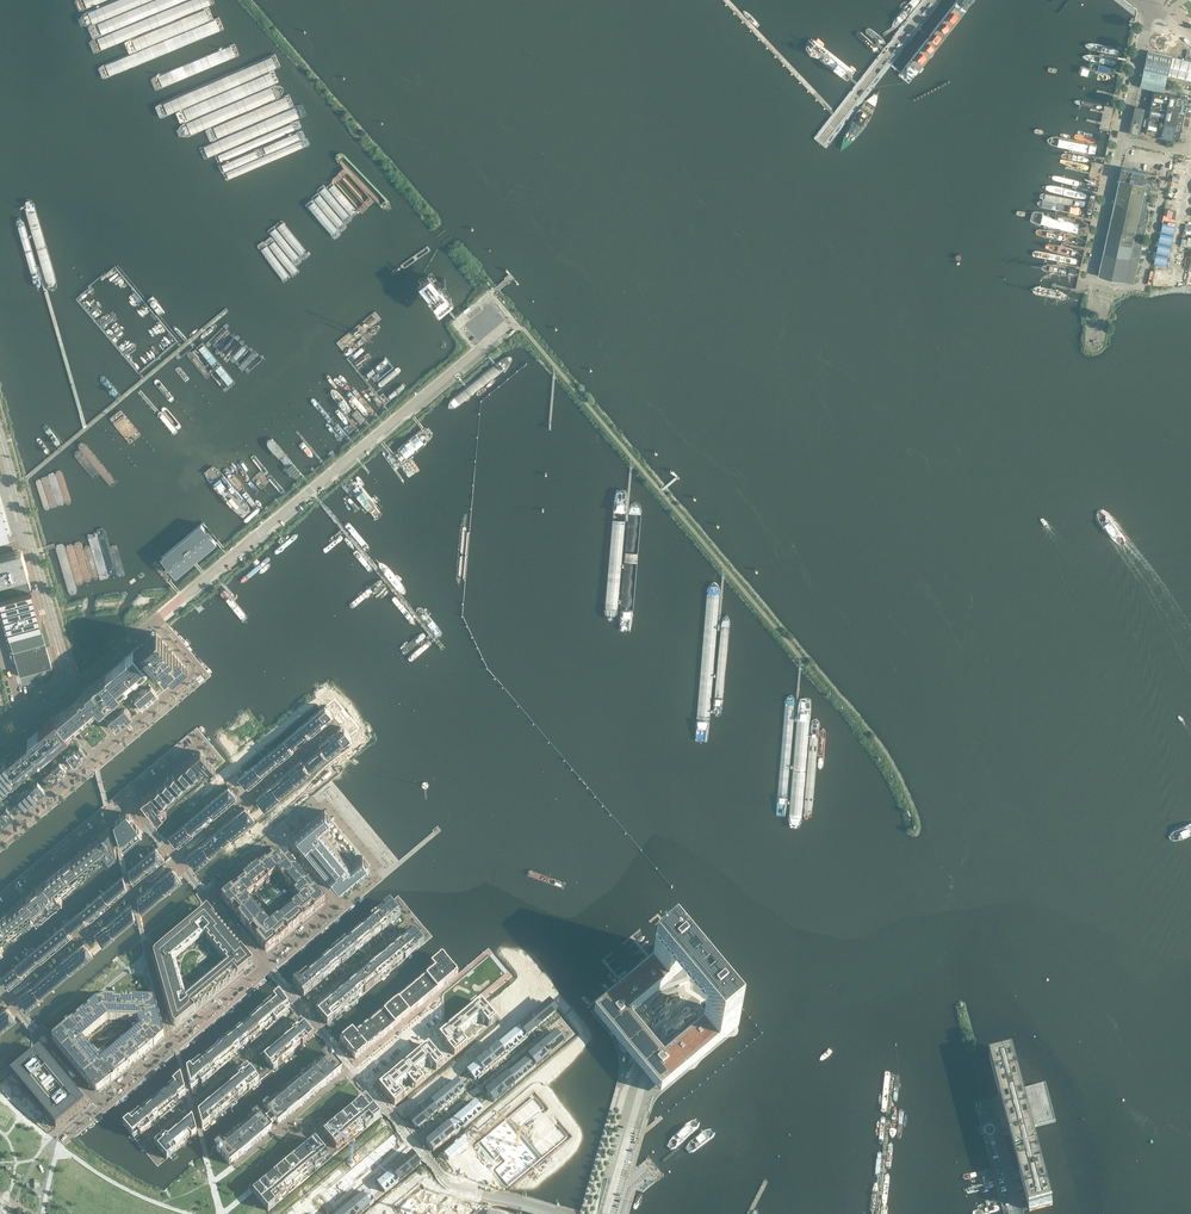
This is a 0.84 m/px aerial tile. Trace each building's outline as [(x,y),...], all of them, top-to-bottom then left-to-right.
[(919,2),(920,1),(920,0),(911,0),(897,19),(896,19),(896,20),(895,21),(895,22),(894,23),(894,24),(894,25),(894,26),(894,28),(895,27),(896,27),(897,27),(898,27),(899,26),(900,26),(901,25),(902,25),(902,24),(903,23),(919,2)] [(909,84),(975,0),(958,0),(929,36),(898,76),(909,84)] [(1164,92),(1172,56),(1148,51),(1140,87),(1154,90),(1150,106),(1160,108),(1164,92)] [(1172,57),(1168,74),(1190,80),(1190,61),(1172,57)] [(1167,109),(1171,94),(1164,92),(1160,108),(1167,109)] [(1185,113),(1188,98),(1171,94),(1167,109),(1185,113)] [(1139,135),(1144,108),(1136,106),(1130,133),(1139,135)] [(1182,127),(1185,113),(1167,109),(1160,108),(1150,106),(1147,120),(1182,127)] [(1179,140),(1182,127),(1147,120),(1144,133),(1179,140)] [(1051,145),(1056,147),(1075,151),(1095,155),(1097,145),(1057,137),(1054,136),(1051,137),(1049,138),(1047,140),(1048,142),(1051,145)] [(1119,178),(1143,183),(1146,172),(1122,167),(1119,178)] [(1149,198),(1152,185),(1143,183),(1119,178),(1117,191),(1149,198)] [(1146,212),(1148,201),(1149,198),(1117,191),(1114,205),(1146,212)] [(1147,224),(1150,212),(1146,212),(1114,205),(1111,216),(1147,224)] [(1034,212),(1031,225),(1044,229),(1074,235),(1087,237),(1090,225),(1077,220),(1047,214),(1034,212)] [(1144,236),(1147,224),(1111,216),(1108,228),(1144,236)] [(1163,223),(1161,232),(1173,235),(1175,225),(1163,223)] [(1142,248),(1144,236),(1108,228),(1106,240),(1142,248)] [(1160,233),(1158,242),(1171,245),(1173,236),(1160,233)] [(1139,260),(1142,248),(1106,240),(1103,252),(1139,260)] [(1156,254),(1154,263),(1166,266),(1168,257),(1168,255),(1170,246),(1158,243),(1156,253),(1156,254)] [(1137,271),(1139,260),(1103,252),(1101,263),(1137,271)] [(1134,283),(1137,271),(1101,263),(1098,275),(1134,283)] [(430,276),(419,285),(436,305),(439,309),(450,300),(447,296),(430,276)] [(4,329),(12,357),(13,358),(13,359),(14,359),(15,359),(16,359),(17,359),(18,358),(18,357),(19,357),(19,356),(11,327),(10,326),(10,325),(9,325),(9,324),(8,324),(7,323),(4,324),(4,325),(3,326),(3,327),(3,328),(4,329)] [(330,378),(320,386),(359,431),(368,424),(360,415),(352,405),(345,396),(337,387),(330,378)] [(18,408),(11,385),(4,387),(11,410),(18,408)] [(387,456),(396,468),(415,453),(425,445),(429,440),(433,435),(431,433),(432,432),(429,427),(427,429),(426,427),(423,428),(420,430),(415,433),(406,441),(387,456)] [(33,453),(27,430),(20,431),(26,455),(33,453)] [(12,536),(11,533),(7,534),(0,510),(0,508),(0,539),(12,536)] [(178,573),(178,574),(192,562),(192,561),(193,560),(194,560),(216,542),(216,541),(217,540),(218,540),(220,539),(215,532),(216,531),(211,525),(210,526),(205,520),(163,556),(167,561),(170,564),(172,566),(172,567),(173,567),(178,573)] [(338,528),(334,525),(307,549),(305,553),(310,553),(338,528)] [(300,535),(297,532),(275,550),(274,554),(278,554),(300,535)] [(345,537),(342,534),(315,557),(313,562),(318,561),(345,537)] [(351,542),(346,546),(370,575),(374,575),(374,571),(351,542)] [(15,551),(16,551),(16,552),(20,566),(24,565),(24,566),(26,566),(22,550),(22,549),(21,549),(20,549),(0,555),(15,551)] [(26,573),(26,574),(29,573),(23,550),(22,549),(21,549),(20,549),(0,554),(0,555),(20,549),(21,549),(22,549),(22,550),(26,566),(24,566),(25,570),(22,571),(22,573),(23,574),(26,573)] [(4,572),(5,575),(0,576),(0,578),(1,580),(0,581),(26,574),(26,573),(23,574),(22,573),(22,571),(25,570),(24,566),(24,565),(20,566),(16,552),(16,551),(15,551),(0,555),(0,573),(4,572)] [(272,559),(269,556),(241,579),(239,583),(244,583),(272,559)] [(389,573),(389,578),(413,607),(417,603),(394,574),(389,573)] [(29,585),(27,575),(27,574),(5,580),(5,581),(8,591),(8,592),(30,586),(30,585),(29,585)] [(382,582),(379,579),(350,601),(349,605),(353,605),(382,582)] [(30,586),(2,593),(3,594),(9,618),(9,619),(11,618),(19,616),(20,616),(25,614),(35,612),(36,611),(37,611),(36,611),(39,610),(36,598),(33,599),(30,586)] [(224,590),(220,593),(245,622),(248,622),(249,617),(224,590)] [(393,592),(388,595),(412,625),(416,625),(416,621),(393,592)] [(418,606),(418,611),(442,640),(446,636),(422,607),(418,606)] [(39,611),(37,611),(36,611),(35,612),(25,614),(20,616),(19,616),(11,618),(9,619),(6,620),(8,626),(10,631),(13,630),(15,629),(18,629),(20,628),(23,627),(26,627),(28,626),(31,625),(33,624),(36,624),(39,623),(40,623),(43,622),(39,611)] [(52,667),(47,647),(40,623),(39,623),(36,624),(33,624),(31,625),(28,626),(26,627),(23,627),(20,628),(18,629),(15,629),(13,630),(10,631),(7,632),(20,676),(52,667)] [(169,648),(168,647),(169,646),(166,643),(165,644),(165,643),(164,643),(162,641),(163,640),(162,639),(161,640),(159,637),(159,636),(158,636),(156,633),(156,632),(155,633),(153,636),(152,635),(151,636),(152,636),(149,639),(148,638),(148,639),(147,638),(144,641),(145,641),(144,642),(146,645),(144,646),(143,647),(141,644),(141,645),(140,645),(140,646),(138,648),(137,648),(136,648),(137,649),(134,651),(133,651),(144,665),(151,658),(171,682),(172,683),(172,682),(172,681),(175,679),(175,680),(176,679),(176,678),(178,676),(179,677),(180,676),(179,675),(181,674),(182,673),(183,673),(184,673),(183,672),(186,670),(187,670),(186,669),(184,667),(184,666),(183,665),(183,666),(181,663),(180,662),(177,659),(178,659),(177,658),(174,656),(175,655),(174,654),(174,655),(171,652),(172,651),(171,651),(171,650),(170,651),(169,649),(168,648),(169,648)] [(427,636),(424,632),(395,655),(393,659),(398,658),(427,636)] [(432,643),(429,640),(401,662),(399,667),(404,666),(432,643)] [(105,674),(118,689),(118,690),(123,686),(125,688),(128,685),(127,683),(133,678),(135,679),(138,677),(137,675),(140,672),(142,674),(145,671),(143,670),(146,667),(144,665),(133,651),(132,652),(131,653),(127,657),(127,656),(126,657),(125,657),(127,659),(124,662),(121,664),(120,662),(119,662),(119,663),(119,664),(114,668),(113,668),(111,669),(112,670),(107,673),(106,674),(105,674)] [(162,674),(170,683),(171,682),(151,658),(144,665),(146,667),(143,670),(145,671),(142,674),(140,672),(137,675),(138,677),(135,679),(133,678),(127,683),(128,685),(125,688),(123,686),(118,690),(119,691),(120,691),(129,702),(135,697),(151,683),(162,674)] [(124,706),(132,716),(137,712),(129,702),(120,691),(119,691),(118,690),(118,689),(105,674),(105,675),(105,676),(104,677),(103,678),(103,677),(102,677),(101,677),(102,678),(101,679),(99,681),(99,680),(95,683),(95,684),(93,685),(92,686),(88,689),(87,691),(85,692),(85,691),(84,692),(97,707),(103,715),(108,720),(124,706)] [(151,683),(159,693),(166,687),(170,684),(170,683),(162,674),(151,683)] [(135,697),(143,707),(146,704),(151,700),(158,694),(159,693),(151,683),(135,697)] [(97,707),(84,692),(84,691),(84,692),(80,695),(79,695),(79,696),(78,697),(78,698),(77,697),(77,698),(89,713),(97,707)] [(129,702),(137,712),(142,707),(143,707),(135,697),(129,702)] [(86,715),(89,713),(77,698),(74,701),(73,700),(73,701),(70,704),(70,703),(69,704),(70,704),(69,704),(67,707),(66,706),(66,707),(63,710),(75,724),(78,722),(79,722),(79,721),(82,719),(83,719),(83,718),(86,716),(86,715)] [(327,722),(328,721),(332,725),(337,721),(331,714),(332,713),(325,705),(318,711),(327,722)] [(131,717),(132,716),(124,706),(108,720),(112,725),(116,729),(122,724),(131,717)] [(75,725),(75,724),(63,710),(62,709),(62,710),(61,712),(60,712),(56,716),(55,716),(68,732),(68,731),(69,730),(71,728),(72,728),(72,727),(75,725)] [(318,711),(313,716),(322,727),(327,722),(318,711)] [(31,737),(27,740),(33,747),(40,755),(47,763),(51,768),(60,761),(68,770),(70,768),(72,766),(73,765),(76,763),(68,754),(74,749),(79,745),(76,742),(75,740),(73,737),(70,734),(68,732),(55,716),(49,722),(47,723),(39,730),(38,731),(37,732),(36,733),(35,733),(31,737)] [(313,716),(307,720),(317,731),(322,727),(313,716)] [(307,720),(302,725),(309,733),(311,736),(317,731),(307,720)] [(344,742),(351,736),(344,728),(339,722),(333,727),(336,730),(335,731),(344,742)] [(309,733),(302,725),(293,732),(300,740),(307,734),(308,735),(309,733)] [(338,747),(344,742),(335,731),(329,736),(338,747)] [(293,732),(284,740),(291,748),(293,747),(292,746),(300,740),(293,732)] [(333,751),(338,747),(329,736),(324,740),(333,751)] [(11,765),(19,774),(40,755),(33,747),(27,740),(23,743),(18,747),(16,749),(15,750),(14,751),(13,752),(7,757),(5,758),(11,765)] [(284,740),(280,744),(289,754),(293,751),(291,748),(284,740)] [(324,740),(319,745),(320,747),(321,747),(328,755),(333,751),(324,740)] [(280,744),(275,748),(284,758),(289,754),(280,744)] [(79,745),(74,749),(82,758),(86,754),(80,747),(79,745)] [(27,783),(29,786),(38,779),(46,788),(47,787),(48,786),(49,785),(51,784),(43,775),(51,768),(47,763),(40,755),(33,747),(30,749),(34,753),(31,755),(32,757),(30,759),(26,755),(23,758),(16,749),(15,750),(14,751),(25,764),(23,765),(21,764),(19,766),(18,766),(14,762),(11,765),(19,774),(25,782),(27,783)] [(320,747),(319,748),(320,749),(312,755),(319,763),(328,755),(321,747),(320,747)] [(275,748),(271,751),(280,762),(284,758),(275,748)] [(80,759),(82,758),(74,749),(68,754),(76,763),(80,759)] [(140,801),(155,820),(166,811),(160,803),(198,771),(204,779),(215,770),(200,751),(140,801)] [(271,751),(267,755),(275,765),(279,762),(280,762),(271,751)] [(267,755),(262,759),(271,769),(275,765),(267,755)] [(312,755),(305,761),(304,761),(303,762),(309,770),(319,763),(312,755)] [(1,790),(19,774),(11,765),(5,758),(3,760),(0,762),(0,789),(1,789),(1,790)] [(262,759),(258,762),(266,772),(271,769),(262,759)] [(303,762),(301,760),(296,763),(305,774),(309,770),(303,762)] [(51,768),(59,777),(60,776),(68,770),(60,761),(51,768)] [(258,762),(253,766),(262,777),(263,776),(262,776),(266,772),(258,762)] [(296,763),(292,767),(301,778),(305,774),(296,763)] [(258,780),(262,777),(253,766),(249,769),(258,780)] [(292,767),(287,771),(296,781),(301,778),(292,767)] [(43,775),(51,784),(58,778),(59,777),(51,768),(43,775)] [(249,769),(244,773),(253,784),(258,780),(249,769)] [(287,771),(287,772),(283,775),(292,785),(296,781),(287,771)] [(244,773),(238,778),(242,782),(248,788),(253,784),(244,773)] [(283,775),(279,779),(287,789),(292,785),(283,775)] [(29,786),(37,795),(38,794),(46,788),(38,779),(29,786)] [(279,779),(275,782),(283,792),(287,789),(279,779)] [(283,792),(275,782),(271,786),(270,785),(270,786),(279,796),(283,792)] [(25,790),(32,799),(35,797),(37,795),(29,786),(25,790)] [(231,802),(237,798),(231,791),(232,791),(228,786),(222,792),(231,802)] [(275,800),(279,796),(270,786),(265,789),(275,800)] [(14,814),(17,812),(18,811),(1,790),(1,789),(0,789),(0,811),(6,805),(14,814)] [(270,804),(275,800),(265,789),(261,793),(270,804)] [(20,794),(28,803),(31,800),(32,799),(25,790),(20,794)] [(222,792),(218,795),(227,806),(231,802),(222,792)] [(261,793),(256,797),(261,804),(261,805),(264,809),(270,804),(261,793)] [(16,797),(24,806),(27,804),(28,803),(20,794),(16,797)] [(218,795),(213,799),(222,810),(227,806),(218,795)] [(19,810),(20,810),(23,807),(24,806),(16,797),(12,801),(19,810)] [(213,799),(209,803),(218,813),(222,810),(213,799)] [(209,803),(204,806),(205,807),(214,817),(218,813),(209,803)] [(0,811),(0,826),(7,821),(9,819),(10,818),(14,814),(6,805),(0,811)] [(208,821),(213,817),(214,817),(205,807),(200,811),(208,821)] [(248,822),(254,817),(250,813),(244,807),(239,812),(248,822)] [(362,856),(351,865),(321,829),(332,819),(331,817),(327,812),(325,810),(323,812),(322,811),(320,813),(321,814),(318,816),(317,816),(315,818),(316,818),(313,821),(312,820),(310,822),(308,825),(307,824),(305,826),(305,827),(303,829),(302,829),(300,830),(300,831),(297,833),(295,835),(293,837),(304,850),(328,877),(327,878),(331,882),(331,883),(332,883),(333,884),(334,886),(335,887),(335,886),(338,890),(340,889),(341,889),(343,888),(342,887),(345,885),(346,885),(348,883),(350,880),(351,881),(353,879),(355,876),(356,877),(358,875),(358,874),(361,872),(363,871),(363,870),(366,868),(368,866),(370,864),(368,862),(365,857),(364,858),(362,856)] [(203,826),(208,821),(200,811),(194,815),(203,826)] [(244,826),(248,822),(239,812),(234,815),(244,826)] [(115,822),(122,848),(142,831),(127,813),(115,822)] [(198,830),(203,826),(194,815),(189,820),(198,830)] [(239,830),(244,826),(234,815),(230,819),(239,830)] [(235,833),(239,830),(230,819),(226,823),(235,833)] [(193,835),(193,834),(198,830),(189,820),(184,824),(193,835)] [(226,823),(221,826),(230,837),(235,833),(226,823)] [(189,838),(193,835),(184,824),(180,827),(189,838)] [(225,841),(230,837),(221,826),(221,827),(216,831),(225,841)] [(0,919),(0,950),(116,853),(109,827),(0,919)] [(186,841),(189,838),(180,827),(177,830),(186,841)] [(182,844),(186,841),(177,830),(173,833),(182,844)] [(220,845),(225,841),(216,831),(211,835),(220,845)] [(173,833),(169,836),(177,846),(178,845),(179,845),(180,846),(182,844),(173,833)] [(214,850),(220,845),(211,835),(206,840),(214,850)] [(214,850),(206,840),(201,844),(201,843),(200,844),(209,854),(214,850)] [(209,854),(200,844),(197,847),(206,857),(209,854)] [(202,860),(206,857),(197,847),(193,850),(202,860)] [(163,857),(155,848),(151,851),(160,862),(163,860),(162,859),(162,858),(163,857)] [(298,925),(325,902),(318,894),(319,894),(317,892),(316,892),(304,878),(305,877),(303,875),(302,876),(302,875),(302,874),(300,872),(300,873),(288,858),(286,856),(281,851),(282,850),(280,848),(274,852),(252,871),(252,870),(250,872),(250,873),(249,873),(247,874),(247,875),(221,897),(241,922),(240,922),(242,925),(243,924),(243,925),(245,927),(264,950),(265,950),(265,951),(266,951),(267,951),(267,950),(293,929),(293,930),(295,928),(295,927),(296,927),(298,925)] [(202,860),(193,850),(190,853),(198,863),(202,860)] [(148,854),(157,865),(160,862),(151,851),(148,854)] [(190,853),(187,855),(188,855),(188,856),(187,857),(194,866),(198,863),(190,853)] [(144,857),(153,868),(157,865),(148,854),(144,857)] [(141,860),(150,871),(153,868),(144,857),(141,860)] [(150,871),(141,860),(136,864),(145,874),(149,871),(150,871)] [(145,874),(136,864),(132,867),(140,878),(145,874)] [(140,878),(132,867),(129,870),(133,884),(140,878)] [(177,881),(181,878),(173,869),(172,869),(171,869),(170,869),(168,871),(177,881)] [(168,871),(164,874),(173,884),(177,881),(168,871)] [(164,874),(161,877),(170,887),(173,884),(164,874)] [(127,890),(123,875),(115,882),(123,892),(127,890)] [(161,877),(157,880),(166,890),(170,887),(161,877)] [(162,894),(166,890),(157,880),(153,884),(162,894)] [(123,892),(115,882),(110,886),(119,896),(123,892)] [(157,898),(162,894),(153,884),(149,887),(157,898)] [(119,896),(110,886),(106,889),(115,900),(119,896)] [(153,901),(157,898),(149,887),(144,891),(153,901)] [(115,900),(106,889),(101,893),(110,903),(115,900)] [(148,905),(153,901),(144,891),(140,895),(148,905)] [(110,903),(101,893),(96,897),(105,908),(110,903)] [(140,912),(148,905),(140,895),(137,898),(140,912)] [(105,908),(96,897),(91,902),(100,912),(105,908)] [(100,912),(91,902),(86,906),(95,917),(100,912)] [(131,919),(134,917),(134,913),(131,903),(123,909),(131,919)] [(389,903),(292,983),(304,997),(400,917),(389,903)] [(95,917),(86,906),(81,910),(88,919),(87,919),(89,921),(95,917)] [(123,909),(118,913),(127,923),(131,919),(123,909)] [(244,970),(252,963),(246,956),(241,950),(240,949),(235,943),(235,942),(234,942),(229,936),(228,935),(228,934),(223,929),(222,927),(217,921),(207,909),(206,910),(200,915),(199,916),(195,919),(193,921),(192,922),(188,925),(186,927),(185,928),(181,931),(179,933),(178,933),(177,934),(173,937),(171,939),(170,940),(166,943),(164,945),(163,945),(157,951),(155,952),(154,953),(154,954),(153,955),(153,956),(153,957),(166,1002),(167,1003),(169,1011),(169,1012),(171,1020),(172,1021),(173,1024),(173,1025),(173,1026),(174,1026),(175,1026),(176,1026),(177,1026),(180,1023),(181,1023),(187,1018),(188,1017),(194,1012),(195,1011),(198,1008),(201,1005),(206,1002),(208,999),(213,996),(216,993),(220,990),(223,988),(227,984),(230,981),(234,978),(237,975),(238,975),(244,970)] [(88,919),(81,910),(72,918),(78,925),(86,919),(86,920),(87,919),(88,919)] [(118,913),(114,917),(122,927),(127,923),(118,913)] [(109,920),(118,930),(122,927),(114,917),(109,920)] [(72,918),(63,925),(70,933),(71,933),(71,932),(71,931),(78,925),(72,918)] [(105,923),(105,924),(114,934),(118,930),(109,920),(105,924),(105,923)] [(108,939),(114,934),(105,924),(100,928),(108,939)] [(63,925),(58,929),(67,940),(72,935),(73,935),(71,933),(70,933),(63,925)] [(426,943),(413,927),(317,1008),(330,1023),(426,943)] [(103,943),(108,939),(100,928),(96,931),(96,932),(94,933),(96,935),(96,936),(103,943)] [(67,940),(58,929),(53,934),(62,944),(67,940)] [(62,944),(53,934),(48,938),(56,949),(62,944)] [(56,949),(48,938),(42,942),(51,953),(56,949)] [(51,953),(42,942),(37,947),(46,957),(51,953)] [(77,947),(86,957),(92,952),(85,945),(85,944),(85,945),(83,942),(81,944),(77,947)] [(46,957),(37,947),(32,951),(41,962),(46,957)] [(72,951),(81,962),(86,957),(77,947),(72,951)] [(725,1011),(724,1010),(724,1009),(723,1008),(720,1007),(687,967),(671,949),(651,966),(594,1014),(611,1035),(621,1047),(622,1049),(623,1050),(623,1051),(624,1051),(624,1052),(625,1052),(633,1061),(660,1094),(688,1070),(689,1071),(690,1071),(691,1070),(692,1070),(693,1069),(698,1062),(718,1046),(729,1037),(732,1036),(733,1036),(734,1035),(735,1035),(735,1034),(735,1033),(735,1032),(735,1031),(738,1029),(735,1025),(734,1023),(734,1022),(733,1021),(732,1020),(731,1020),(725,1013),(725,1012),(725,1011)] [(41,962),(32,951),(28,955),(36,965),(40,962),(41,962)] [(81,962),(72,951),(67,955),(76,966),(81,962)] [(36,965),(28,955),(23,958),(32,969),(36,965)] [(76,966),(67,955),(62,960),(70,970),(76,966)] [(351,1033),(341,1041),(356,1059),(456,975),(441,957),(431,965),(435,970),(355,1037),(351,1033)] [(32,969),(23,958),(19,962),(27,972),(32,969)] [(70,970),(62,960),(61,960),(62,960),(58,964),(66,974),(70,970)] [(27,972),(19,962),(14,966),(21,973),(22,975),(23,976),(24,976),(23,976),(27,972)] [(62,978),(66,974),(58,964),(53,967),(62,978)] [(21,973),(14,966),(11,969),(20,979),(23,976),(22,975),(21,973)] [(57,981),(62,978),(53,967),(49,971),(57,981)] [(20,979),(11,969),(7,972),(16,982),(20,979)] [(53,985),(57,981),(49,971),(44,975),(53,985)] [(16,982),(7,972),(4,975),(13,985),(16,982)] [(4,975),(0,978),(8,987),(10,987),(13,985),(4,975)] [(48,989),(53,985),(44,975),(40,978),(48,989)] [(44,992),(48,989),(40,978),(36,982),(44,992)] [(33,988),(40,996),(44,992),(36,982),(32,986),(31,985),(32,987),(33,988)] [(36,999),(40,996),(33,988),(32,987),(31,985),(27,988),(36,999)] [(33,1002),(36,999),(27,988),(24,991),(33,1002)] [(29,1005),(33,1002),(24,991),(20,994),(29,1005)] [(25,1008),(29,1005),(20,994),(18,996),(18,997),(18,998),(17,999),(25,1008)] [(290,1008),(279,995),(268,1004),(270,1006),(265,1010),(263,1008),(249,1020),(251,1022),(241,1031),(239,1028),(219,1045),(221,1047),(196,1068),(194,1066),(186,1072),(191,1090),(200,1082),(202,1085),(232,1060),(230,1057),(249,1041),(251,1043),(261,1035),(259,1033),(264,1029),(266,1031),(286,1014),(285,1012),(290,1008)] [(130,1000),(129,1000),(126,1000),(102,999),(97,1001),(69,1025),(68,1024),(66,1025),(65,1027),(65,1028),(64,1028),(65,1028),(58,1034),(54,1037),(53,1038),(52,1039),(52,1040),(52,1041),(53,1041),(62,1053),(63,1054),(64,1055),(65,1055),(64,1056),(65,1057),(66,1058),(74,1067),(81,1075),(80,1075),(81,1077),(82,1078),(83,1077),(83,1078),(83,1079),(85,1080),(94,1091),(95,1091),(95,1092),(96,1093),(97,1092),(98,1092),(98,1091),(110,1082),(111,1082),(113,1081),(114,1079),(131,1065),(131,1064),(133,1062),(134,1062),(163,1038),(164,1037),(163,1035),(154,1003),(153,1001),(152,1001),(130,1000)] [(314,1199),(327,1213),(356,1213),(574,1032),(549,1002),(548,1003),(314,1199)] [(480,1002),(439,1037),(454,1055),(467,1044),(463,1040),(458,1044),(453,1039),(480,1016),(488,1027),(495,1021),(480,1002)] [(2,1010),(1,1010),(10,1021),(15,1017),(14,1016),(14,1015),(8,1008),(7,1008),(5,1008),(5,1007),(2,1010)] [(6,1024),(10,1021),(1,1010),(1,1011),(0,1011),(0,1017),(6,1024)] [(313,1036),(312,1034),(309,1031),(308,1029),(307,1029),(300,1021),(300,1022),(299,1021),(298,1023),(295,1026),(290,1030),(289,1031),(286,1034),(283,1036),(282,1036),(280,1038),(282,1041),(272,1049),(263,1057),(273,1069),(273,1070),(279,1065),(278,1065),(278,1064),(282,1061),(282,1060),(282,1061),(285,1058),(286,1059),(290,1055),(290,1054),(293,1052),(292,1051),(301,1044),(302,1045),(303,1045),(308,1040),(309,1041),(311,1039),(310,1039),(313,1036)] [(428,1046),(379,1087),(394,1105),(401,1099),(393,1089),(427,1060),(436,1070),(443,1064),(428,1046)] [(64,1075),(58,1068),(52,1061),(50,1063),(50,1062),(48,1060),(47,1059),(45,1057),(39,1049),(11,1073),(10,1073),(22,1087),(23,1087),(24,1089),(24,1090),(25,1091),(27,1093),(28,1094),(30,1096),(36,1104),(37,1104),(38,1106),(42,1111),(44,1113),(44,1114),(45,1114),(47,1116),(47,1117),(50,1120),(50,1121),(51,1121),(53,1123),(52,1123),(56,1127),(60,1124),(60,1123),(62,1122),(78,1109),(84,1103),(73,1090),(75,1088),(69,1082),(64,1075)] [(310,1098),(313,1096),(316,1093),(326,1084),(329,1082),(335,1077),(339,1074),(341,1072),(341,1070),(336,1063),(333,1060),(334,1059),(331,1056),(331,1057),(327,1053),(322,1057),(324,1060),(270,1105),(267,1102),(262,1107),(263,1108),(265,1110),(270,1116),(267,1118),(272,1125),(275,1123),(277,1125),(279,1124),(279,1125),(280,1124),(280,1123),(281,1122),(284,1120),(290,1114),(293,1112),(299,1107),(304,1103),(307,1101),(310,1098)] [(887,1055),(884,1084),(884,1085),(884,1086),(885,1086),(885,1087),(886,1087),(887,1087),(888,1087),(888,1086),(889,1086),(889,1085),(892,1055),(892,1054),(891,1054),(891,1053),(890,1053),(889,1053),(888,1054),(887,1054),(887,1055)] [(1056,1123),(1046,1085),(1023,1091),(1013,1053),(990,1059),(1000,1097),(999,1097),(999,1099),(1000,1099),(1003,1111),(1009,1135),(1032,1128),(1032,1129),(1056,1123)] [(898,1059),(895,1089),(895,1090),(896,1091),(897,1091),(898,1091),(899,1091),(899,1090),(900,1089),(903,1059),(902,1058),(901,1057),(900,1057),(899,1058),(898,1058),(898,1059)] [(248,1089),(248,1090),(249,1090),(254,1085),(255,1086),(257,1084),(256,1084),(259,1081),(257,1078),(255,1076),(254,1075),(247,1066),(246,1067),(246,1066),(244,1068),(241,1071),(236,1075),(238,1078),(219,1094),(208,1102),(209,1103),(198,1112),(201,1125),(202,1129),(210,1123),(210,1122),(209,1121),(218,1114),(221,1112),(222,1112),(226,1108),(229,1105),(244,1093),(248,1089)] [(416,1072),(408,1079),(415,1088),(423,1081),(416,1072)] [(185,1095),(181,1081),(174,1086),(173,1084),(168,1088),(170,1090),(150,1107),(148,1104),(128,1121),(130,1123),(125,1128),(133,1138),(139,1134),(141,1136),(151,1128),(149,1125),(158,1117),(161,1119),(180,1103),(178,1101),(185,1095)] [(882,1094),(879,1124),(879,1125),(879,1126),(880,1126),(881,1126),(882,1126),(883,1126),(883,1125),(883,1124),(884,1124),(887,1095),(887,1094),(886,1093),(885,1093),(885,1092),(884,1092),(884,1093),(883,1093),(882,1094)] [(894,1096),(891,1126),(891,1127),(892,1127),(892,1128),(893,1128),(894,1128),(895,1128),(895,1127),(896,1127),(896,1126),(899,1096),(899,1095),(898,1095),(898,1094),(897,1094),(896,1094),(896,1095),(895,1095),(895,1096),(894,1096)] [(474,1145),(508,1186),(568,1136),(558,1125),(532,1147),(516,1128),(542,1106),(533,1095),(474,1145)] [(252,1193),(268,1211),(275,1204),(282,1199),(366,1129),(380,1117),(380,1115),(379,1115),(375,1111),(372,1107),(365,1098),(364,1099),(361,1102),(360,1103),(359,1104),(358,1104),(337,1122),(331,1127),(330,1128),(315,1140),(314,1141),(308,1146),(307,1147),(281,1169),(280,1169),(267,1181),(266,1181),(260,1186),(259,1187),(258,1188),(257,1189),(254,1192),(253,1192),(252,1193)] [(262,1138),(265,1135),(268,1133),(269,1132),(270,1132),(271,1131),(272,1130),(270,1127),(272,1125),(267,1118),(264,1120),(260,1115),(258,1113),(257,1112),(257,1111),(251,1116),(254,1119),(249,1122),(227,1141),(224,1144),(222,1145),(220,1142),(216,1145),(214,1147),(217,1151),(217,1154),(220,1155),(221,1155),(229,1164),(230,1164),(233,1162),(236,1160),(240,1157),(243,1154),(246,1152),(251,1147),(256,1143),(259,1141),(262,1138)] [(171,1155),(177,1150),(176,1149),(190,1137),(191,1138),(196,1134),(192,1117),(167,1138),(164,1135),(154,1144),(166,1159),(170,1156),(170,1157),(172,1155),(171,1155)] [(1042,1166),(1035,1139),(1032,1129),(1032,1128),(1009,1135),(1019,1172),(1042,1166)] [(878,1135),(874,1164),(874,1165),(875,1165),(875,1166),(876,1166),(877,1167),(877,1166),(878,1166),(879,1166),(879,1165),(879,1164),(883,1135),(882,1134),(882,1133),(881,1133),(880,1133),(879,1133),(878,1134),(878,1135)] [(891,1135),(887,1164),(887,1165),(888,1165),(888,1166),(889,1166),(889,1167),(890,1167),(891,1167),(891,1166),(892,1166),(892,1165),(896,1135),(895,1134),(895,1133),(894,1133),(893,1133),(892,1133),(891,1134),(891,1135)] [(1052,1205),(1042,1166),(1019,1172),(1029,1211),(1052,1205)] [(972,1171),(974,1177),(990,1173),(989,1167),(972,1171)] [(873,1173),(870,1202),(870,1203),(870,1204),(871,1204),(872,1205),(873,1205),(873,1204),(874,1204),(874,1203),(875,1203),(875,1202),(878,1173),(878,1172),(877,1171),(876,1171),(875,1171),(874,1171),(874,1172),(873,1172),(873,1173)] [(885,1174),(882,1203),(882,1204),(882,1205),(883,1205),(884,1205),(884,1206),(885,1206),(885,1205),(886,1205),(887,1204),(887,1203),(890,1174),(890,1173),(889,1172),(888,1172),(887,1172),(886,1172),(886,1173),(885,1173),(885,1174)] [(976,1184),(978,1191),(995,1186),(993,1180),(976,1184)] [(398,1209),(403,1213),(419,1213),(416,1211),(425,1203),(455,1211),(452,1213),(475,1213),(482,1208),(421,1190),(398,1209)] [(979,1195),(981,1201),(997,1197),(996,1191),(979,1195)] [(984,1213),(988,1213),(1001,1211),(999,1204),(983,1209),(984,1213)]
